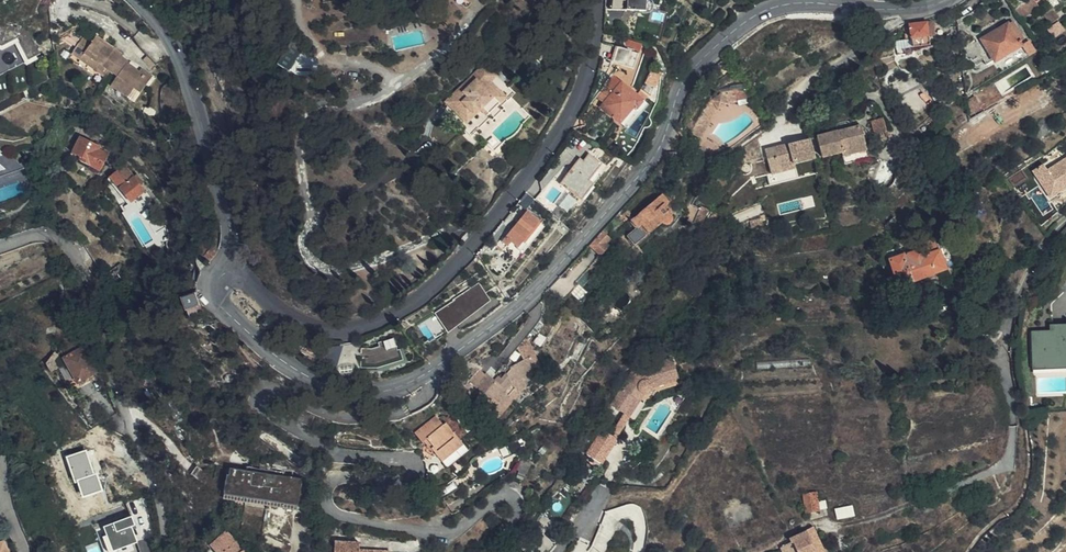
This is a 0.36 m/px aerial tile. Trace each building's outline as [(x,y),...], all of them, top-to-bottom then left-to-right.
[(627,9),(647,9),(651,8),(653,6),(654,2),(653,0),(627,0),(627,9)] [(235,20),(243,18),(240,5),(235,6),(231,7),(232,9),(235,20)] [(1021,18),(1025,19),(1031,15),(1027,8),(1025,8),(1017,12),(1020,17),(1021,18)] [(994,62),(1018,47),(1020,46),(1018,44),(1022,41),(1011,23),(1007,26),(1006,25),(980,41),(994,62)] [(907,27),(908,30),(909,32),(904,33),(903,33),(904,40),(893,42),(895,51),(911,48),(928,46),(926,38),(933,37),(931,24),(907,27)] [(626,38),(613,34),(621,45),(630,49),(632,42),(625,40),(626,38)] [(1020,46),(1018,47),(1025,58),(1033,53),(1027,42),(1020,46)] [(606,56),(610,58),(614,44),(610,43),(606,56)] [(105,80),(114,86),(116,83),(122,88),(118,94),(137,108),(141,102),(147,105),(156,91),(132,75),(133,73),(126,68),(92,46),(90,50),(81,44),(72,58),(80,63),(82,60),(95,69),(91,75),(103,83),(105,80)] [(630,49),(621,45),(614,44),(610,58),(625,62),(630,49)] [(912,55),(911,48),(895,51),(895,57),(912,55)] [(502,71),(491,58),(455,91),(471,109),(482,100),(484,102),(490,97),(488,94),(493,90),(501,99),(491,109),(485,103),(471,115),(480,125),(491,114),(493,117),(506,104),(504,102),(513,94),(497,77),(502,71)] [(658,85),(664,69),(652,65),(646,80),(658,85)] [(1050,70),(1047,65),(1041,69),(1045,74),(1050,70)] [(641,110),(649,101),(642,94),(621,79),(613,88),(603,100),(598,105),(623,125),(638,107),(641,110)] [(116,83),(114,86),(107,97),(139,117),(147,105),(141,102),(137,108),(118,94),(122,88),(116,83)] [(597,93),(603,100),(613,88),(607,83),(597,93)] [(744,89),(729,92),(730,98),(731,98),(732,102),(747,100),(744,89)] [(484,102),(485,103),(491,109),(501,99),(493,90),(488,94),(490,97),(484,102)] [(471,109),(455,91),(452,94),(471,115),(485,103),(484,102),(482,100),(471,109)] [(642,94),(649,101),(652,98),(645,91),(642,94)] [(730,98),(729,92),(719,94),(720,97),(710,103),(707,101),(685,133),(695,140),(715,110),(724,105),(732,105),(732,102),(731,98),(730,98)] [(976,96),(968,100),(973,110),(981,106),(976,96)] [(887,129),(883,118),(868,122),(871,134),(887,129)] [(1043,121),(1038,124),(1044,133),(1053,127),(1049,122),(1046,124),(1043,121)] [(844,163),(868,157),(860,124),(816,135),(821,155),(841,151),(844,163)] [(1044,133),(1038,124),(1028,131),(1033,139),(1044,133)] [(107,155),(96,150),(98,145),(79,137),(72,152),(80,156),(78,160),(100,170),(107,155)] [(769,172),(770,172),(794,166),(793,163),(814,158),(808,137),(764,149),(769,172)] [(23,168),(0,148),(0,203),(32,191),(23,168)] [(599,170),(604,163),(590,153),(585,161),(581,158),(563,185),(580,197),(585,200),(596,184),(591,181),(599,170)] [(1046,169),(1043,163),(1033,170),(1050,197),(1051,196),(1065,187),(1065,157),(1046,169)] [(109,176),(130,202),(144,190),(140,184),(142,182),(136,174),(133,176),(124,164),(109,176)] [(591,181),(596,184),(603,174),(599,170),(591,181)] [(633,229),(626,235),(633,245),(646,235),(663,222),(666,224),(668,224),(671,222),(672,219),(673,217),(671,214),(664,207),(668,203),(662,196),(629,222),(633,229)] [(527,211),(504,238),(509,243),(513,239),(521,246),(542,220),(534,213),(532,215),(527,211)] [(764,224),(763,220),(766,219),(764,212),(758,213),(759,216),(748,219),(751,228),(764,224)] [(542,220),(521,246),(526,250),(547,224),(542,220)] [(92,233),(82,222),(70,232),(79,244),(92,233)] [(599,232),(584,247),(596,258),(606,248),(604,245),(608,241),(599,232)] [(945,268),(938,250),(936,250),(933,239),(917,244),(918,246),(915,247),(916,250),(907,253),(909,259),(906,260),(904,254),(889,259),(896,282),(911,281),(945,268)] [(203,260),(209,252),(202,247),(197,255),(203,260)] [(210,264),(215,256),(209,252),(203,260),(210,264)] [(109,271),(115,283),(123,277),(117,266),(109,271)] [(468,285),(473,290),(479,284),(474,279),(468,285)] [(458,290),(444,297),(448,305),(462,298),(458,290)] [(198,305),(193,293),(180,298),(184,310),(198,305)] [(74,311),(71,306),(66,310),(70,315),(74,311)] [(1052,329),(1034,329),(1035,363),(1065,362),(1065,324),(1052,324),(1052,329)] [(359,366),(376,367),(402,360),(399,350),(395,350),(391,338),(378,343),(379,350),(360,348),(359,366)] [(98,370),(84,346),(80,348),(75,341),(60,349),(65,357),(63,358),(77,382),(78,381),(98,370)] [(62,364),(53,353),(47,360),(53,369),(62,364)] [(611,403),(625,415),(639,398),(641,400),(646,394),(650,396),(652,395),(654,394),(656,391),(657,389),(656,386),(680,376),(675,357),(641,367),(611,403)] [(507,373),(501,380),(502,380),(510,389),(521,385),(518,379),(533,372),(527,360),(505,370),(507,373)] [(502,380),(501,380),(499,382),(496,380),(493,384),(483,376),(471,391),(487,404),(482,410),(484,412),(491,417),(492,418),(506,400),(504,399),(508,394),(502,380)] [(510,389),(502,380),(508,394),(510,391),(509,389),(510,389)] [(522,389),(521,385),(510,389),(513,393),(522,389)] [(639,398),(625,415),(628,417),(641,400),(639,398)] [(309,426),(313,417),(301,412),(297,421),(309,426)] [(491,417),(484,412),(480,417),(487,422),(491,417)] [(472,446),(460,432),(457,435),(445,422),(443,424),(435,415),(415,433),(423,442),(426,440),(445,463),(459,451),(462,455),(472,446)] [(457,435),(460,432),(465,428),(453,415),(445,422),(457,435)] [(97,436),(109,428),(105,419),(90,427),(93,431),(97,436)] [(586,454),(601,463),(616,441),(600,431),(586,454)] [(81,497),(102,491),(89,448),(68,455),(81,497)] [(224,496),(300,506),(304,477),(228,467),(224,496)] [(802,492),(805,511),(820,509),(820,507),(819,501),(818,489),(802,492)] [(211,509),(223,520),(231,510),(219,499),(212,508),(211,509)] [(275,531),(283,510),(263,503),(261,508),(253,505),(249,515),(258,518),(255,524),(266,528),(265,530),(272,533),(273,530),(275,531)] [(852,505),(837,508),(839,519),(854,516),(852,505)] [(106,551),(123,551),(140,547),(131,516),(98,526),(106,551)] [(802,531),(814,551),(822,551),(823,551),(809,528),(802,531)] [(224,531),(209,545),(216,551),(244,551),(224,531)] [(789,538),(791,542),(797,551),(814,551),(802,531),(789,538)] [(383,551),(361,550),(362,541),(336,540),(336,551),(383,551)] [(5,542),(0,544),(0,551),(10,551),(5,542)] [(791,542),(781,547),(783,551),(797,551),(791,542)]
